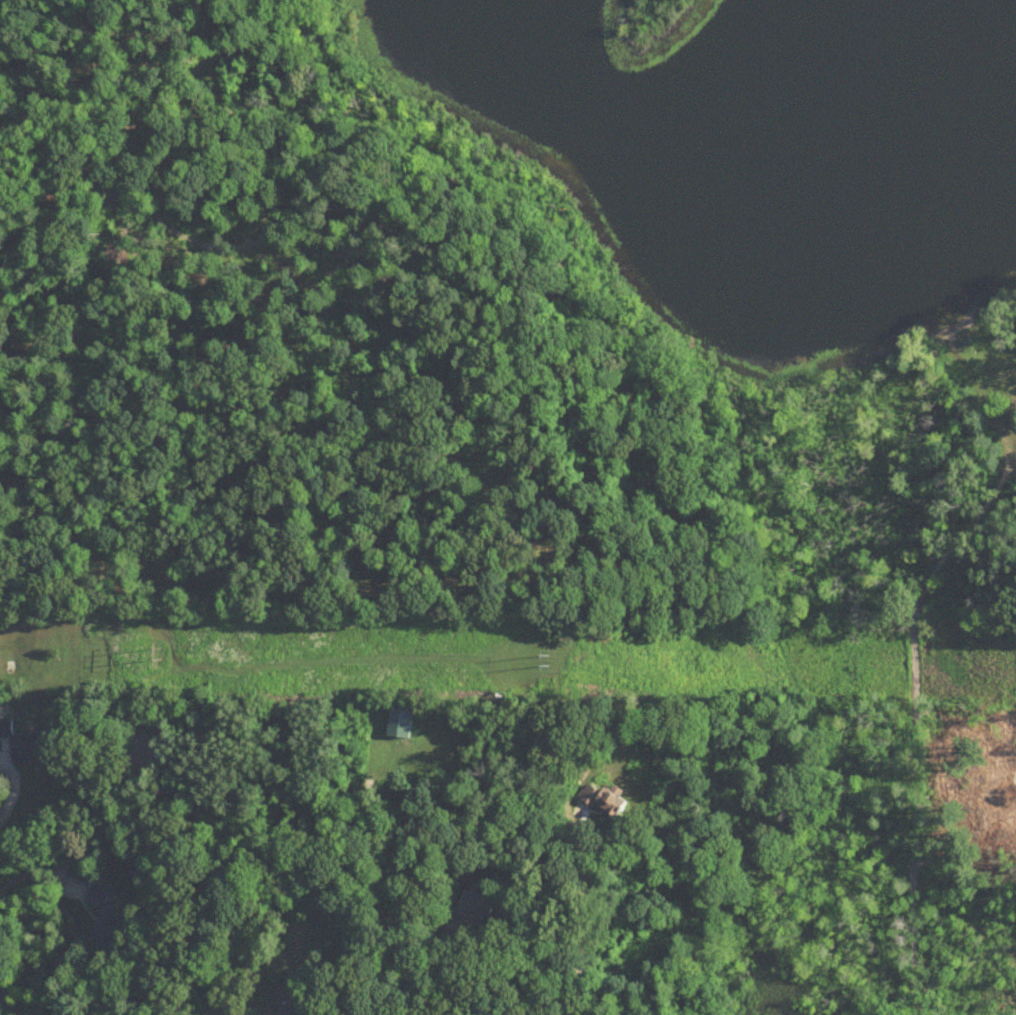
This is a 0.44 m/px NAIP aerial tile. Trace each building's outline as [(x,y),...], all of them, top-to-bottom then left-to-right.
[(13,719),(0,720),(0,738),(13,737),(14,762),(30,761),(30,757),(53,756),(52,733),(13,735),(13,719)] [(606,787),(604,791),(588,783),(580,799),(619,818),(629,798),(606,787)] [(453,903),(450,922),(485,927),(489,897),(466,894),(464,905),(453,903)]
